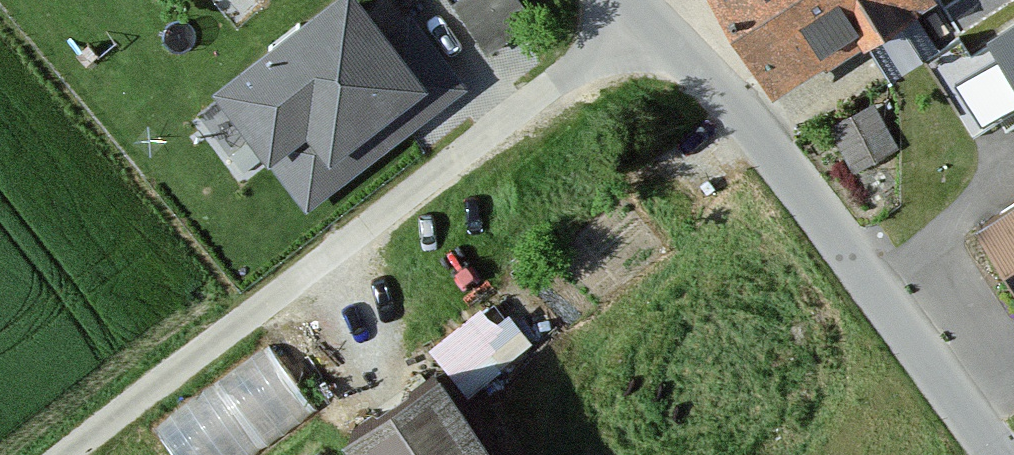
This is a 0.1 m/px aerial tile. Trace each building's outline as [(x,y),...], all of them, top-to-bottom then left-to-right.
[(210,78),(309,206),(467,85),(408,9),(387,25),(368,0),(312,0),(210,78)] [(521,0),(456,0),(491,48),(533,17),(521,0)] [(773,88),(869,32),(895,76),(924,59),(899,17),(928,0),(722,0),(773,88)] [(995,38),(1013,70),(1013,27),(995,38)] [(979,223),(1013,277),(1013,201),(979,223)] [(428,332),(462,382),(523,340),(489,290),(428,332)] [(268,347),(155,428),(175,454),(258,454),(316,414),(268,347)] [(438,358),(338,424),(359,454),(502,454),(438,358)]
